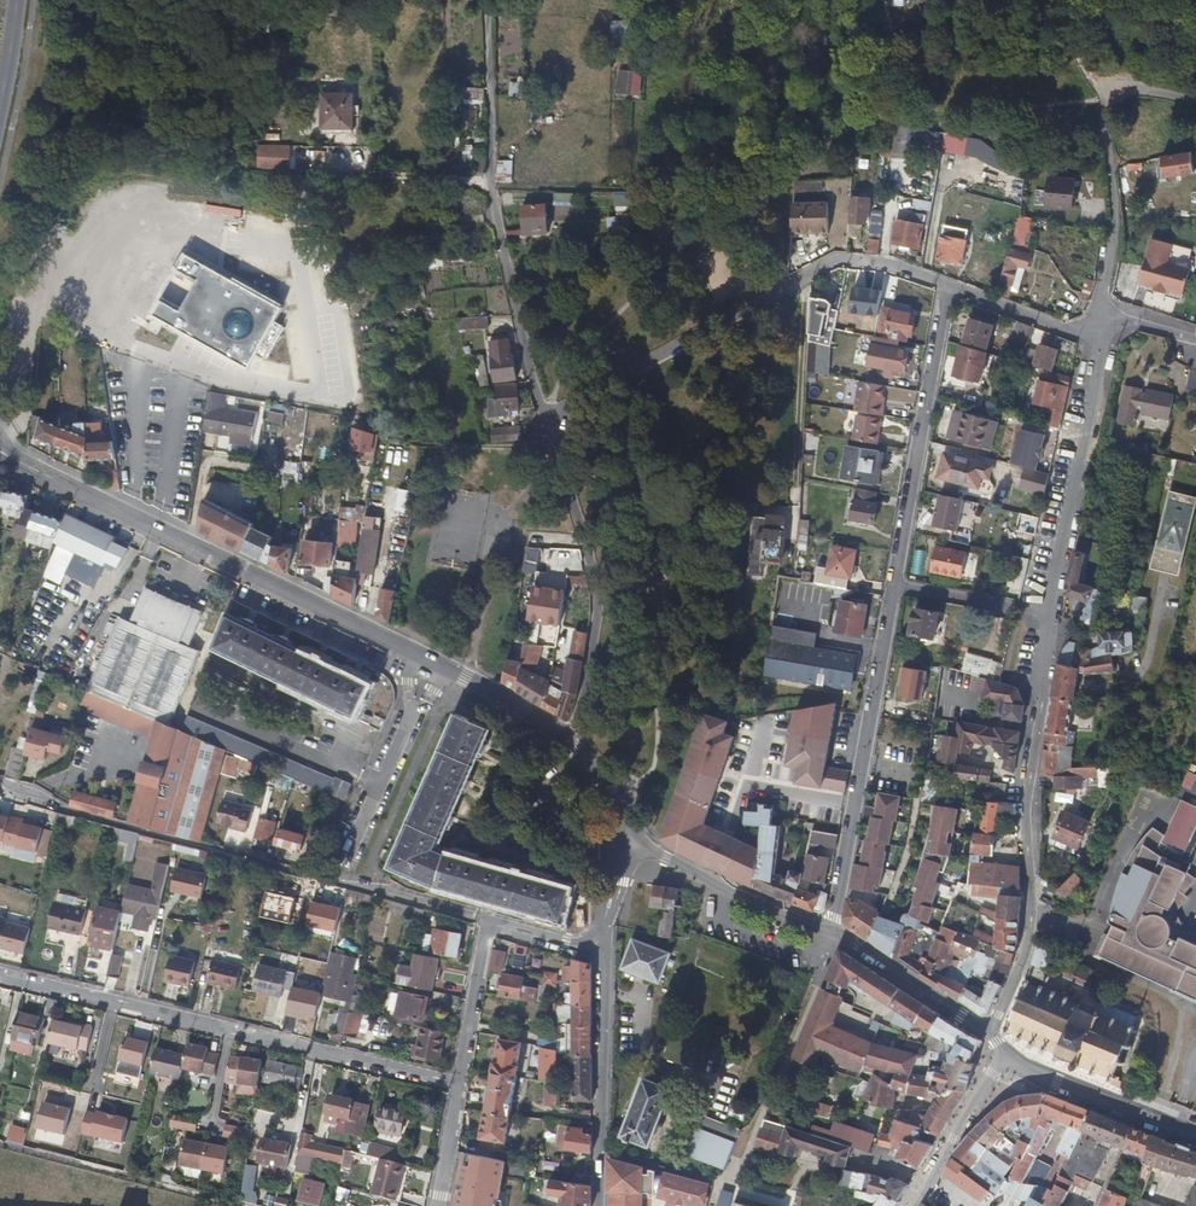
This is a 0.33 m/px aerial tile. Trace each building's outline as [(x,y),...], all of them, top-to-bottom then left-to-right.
[(635,32),(618,31),(618,54),(635,54),(635,32)] [(835,53),(818,53),(817,65),(835,64),(835,53)] [(616,84),(616,93),(619,93),(619,96),(639,97),(641,76),(620,75),(620,84),(616,84)] [(508,99),(524,99),(525,83),(509,82),(508,99)] [(351,89),(320,88),(320,122),(350,123),(351,89)] [(485,97),(485,88),(465,88),(465,96),(485,97)] [(907,125),(895,122),(895,132),(906,134),(907,125)] [(906,134),(895,132),(893,148),(892,148),(891,156),(904,157),(906,134)] [(483,134),(464,134),(465,163),(472,163),(472,144),(483,143),(483,134)] [(880,155),(891,156),(892,148),(881,147),(880,155)] [(1193,152),(1166,156),(1157,158),(1160,177),(1165,176),(1166,181),(1195,176),(1195,172),(1193,152)] [(495,179),(508,179),(508,165),(495,165),(495,179)] [(1050,176),(1050,204),(1076,204),(1076,176),(1050,176)] [(492,189),(499,186),(508,186),(508,179),(495,179),(493,178),(492,189)] [(814,181),(797,182),(797,190),(814,190),(814,181)] [(852,194),(850,223),(868,224),(870,199),(855,198),(855,194),(852,194)] [(930,212),(932,203),(915,199),(913,209),(930,212)] [(553,202),(553,220),(566,219),(566,202),(553,202)] [(539,228),(539,233),(543,233),(543,227),(547,227),(546,205),(523,205),(524,228),(533,228),(539,228)] [(814,210),(806,210),(807,235),(829,234),(829,227),(829,212),(814,212),(814,210)] [(909,217),(908,224),(922,226),(924,216),(909,214),(909,217)] [(897,215),(896,222),(908,224),(909,217),(897,215)] [(1014,244),(1029,246),(1032,218),(1017,216),(1014,244)] [(908,224),(896,222),(895,221),(891,244),(918,249),(922,226),(908,224)] [(968,232),(943,226),(937,259),(962,265),(968,232)] [(872,228),(869,255),(878,256),(879,240),(876,240),(877,228),(872,228)] [(999,233),(988,230),(986,239),(997,242),(999,233)] [(1190,249),(1151,239),(1138,287),(1181,298),(1189,269),(1186,263),(1190,249)] [(805,241),(792,242),(795,259),(807,258),(805,241)] [(1012,248),(1001,288),(1022,294),(1035,255),(1012,248)] [(281,311),(186,258),(152,319),(246,371),(254,356),(267,362),(283,330),(274,325),(281,311)] [(1092,295),(1095,281),(1085,279),(1083,293),(1092,295)] [(821,298),(813,297),(812,332),(821,334),(828,335),(833,309),(834,305),(830,298),(823,297),(821,298)] [(840,311),(833,309),(828,335),(836,337),(837,328),(840,311)] [(891,341),(907,344),(909,336),(913,337),(918,315),(906,313),(899,312),(894,310),(890,331),(893,332),(891,341)] [(853,313),(840,311),(837,328),(850,331),(853,313)] [(457,317),(460,327),(486,326),(486,315),(457,317)] [(968,337),(964,346),(989,354),(996,328),(974,320),(974,318),(971,317),(965,335),(968,337)] [(1034,327),(1019,322),(1016,330),(1023,333),(1018,351),(1026,353),(1034,327)] [(821,334),(812,332),(811,339),(820,341),(821,334)] [(891,341),(873,337),(867,367),(883,370),(882,374),(885,377),(891,379),(895,376),(896,371),(904,373),(908,354),(896,352),(898,342),(891,341)] [(489,341),(490,357),(511,355),(510,339),(489,341)] [(989,354),(964,346),(956,376),(981,382),(989,354)] [(1044,370),(1052,372),(1058,351),(1042,346),(1040,353),(1029,349),(1024,364),(1044,370)] [(1018,351),(1014,361),(1023,364),(1026,353),(1018,351)] [(483,386),(492,384),(484,355),(479,356),(483,376),(480,376),(483,386)] [(511,355),(490,357),(492,370),(495,371),(495,380),(516,378),(514,355),(511,355)] [(1045,425),(1061,429),(1072,379),(1052,372),(1044,370),(1035,406),(1049,409),(1045,425)] [(1195,372),(1191,371),(1187,389),(1195,391),(1195,371),(1195,372)] [(885,395),(886,386),(863,382),(858,411),(884,416),(887,404),(883,404),(885,395)] [(1143,386),(1128,382),(1121,420),(1136,424),(1140,408),(1143,408),(1143,413),(1172,419),(1177,394),(1148,387),(1147,391),(1142,390),(1143,386)] [(519,385),(498,387),(498,388),(493,389),(493,392),(498,392),(498,398),(491,398),(492,416),(521,415),(519,385)] [(257,416),(224,410),(226,395),(207,391),(201,431),(253,440),(257,416)] [(993,451),(1000,423),(958,411),(950,439),(993,451)] [(286,416),(272,413),(270,422),(284,425),(286,416)] [(852,441),(878,445),(882,419),(856,415),(852,441)] [(33,420),(31,437),(37,438),(38,439),(56,447),(60,426),(60,417),(56,416),(54,423),(41,419),(41,422),(33,420)] [(60,426),(56,447),(89,460),(87,425),(86,423),(75,422),(72,430),(60,426)] [(522,424),(498,424),(498,437),(522,437),(522,424)] [(115,459),(111,440),(104,440),(104,438),(101,438),(101,437),(99,437),(98,434),(96,434),(95,425),(87,425),(89,460),(89,462),(115,459)] [(1021,430),(1013,465),(1037,471),(1040,458),(1042,459),(1044,450),(1043,449),(1045,436),(1021,430)] [(381,438),(366,434),(358,432),(356,453),(364,454),(363,462),(376,463),(381,438)] [(815,451),(817,440),(805,437),(803,448),(815,451)] [(880,485),(883,464),(878,463),(879,453),(849,448),(843,479),(880,485)] [(982,477),(989,478),(991,473),(985,465),(947,454),(939,477),(954,481),(979,489),(982,477)] [(282,481),(298,483),(300,460),(284,459),(282,481)] [(109,476),(111,488),(120,493),(117,475),(109,476)] [(994,489),(989,478),(982,477),(979,489),(978,494),(985,496),(993,493),(994,489)] [(953,487),(978,494),(979,489),(954,481),(953,487)] [(875,505),(877,493),(859,489),(856,507),(855,507),(853,521),(862,522),(869,524),(874,525),(877,506),(875,505)] [(19,524),(23,511),(28,497),(4,491),(1,507),(13,510),(10,521),(19,524)] [(1181,568),(1195,512),(1195,500),(1172,493),(1154,561),(1181,568)] [(965,501),(942,495),(934,527),(958,533),(965,501)] [(371,499),(366,527),(366,528),(381,531),(383,521),(382,521),(385,501),(371,499)] [(204,504),(200,531),(243,552),(255,528),(204,504)] [(788,521),(792,510),(780,506),(777,517),(788,521)] [(27,541),(33,514),(26,512),(23,511),(19,524),(16,537),(27,541)] [(52,545),(62,523),(34,511),(33,514),(27,541),(26,544),(51,553),(54,545),(52,545)] [(360,517),(341,515),(340,523),(352,525),(359,525),(360,517)] [(74,555),(102,569),(106,564),(119,570),(128,548),(116,542),(116,540),(66,516),(62,523),(52,545),(54,545),(56,547),(43,581),(60,588),(74,555)] [(770,518),(756,516),(750,572),(764,574),(766,562),(781,563),(785,531),(783,531),(782,523),(769,522),(770,518)] [(340,523),(340,529),(338,542),(349,543),(352,525),(340,523)] [(255,528),(243,552),(272,566),(277,546),(278,541),(255,528)] [(381,531),(366,528),(357,580),(356,584),(364,585),(363,591),(372,592),(381,531)] [(309,540),(305,564),(331,569),(335,544),(330,543),(331,538),(326,537),(326,531),(314,530),(313,541),(309,540)] [(1038,543),(1036,551),(1050,555),(1053,547),(1038,543)] [(277,546),(272,566),(288,574),(293,550),(277,546)] [(968,552),(938,546),(934,572),(964,578),(968,552)] [(537,579),(542,549),(529,548),(523,580),(536,582),(537,579)] [(858,553),(835,549),(830,575),(852,580),(858,553)] [(1106,589),(1109,575),(1100,573),(1098,583),(1104,584),(1103,589),(1081,584),(1088,555),(1075,552),(1069,578),(1066,597),(1086,601),(1085,608),(1086,608),(1082,624),(1096,627),(1103,600),(1106,589)] [(1017,564),(1029,567),(1030,564),(1013,561),(1011,572),(1015,573),(1017,564)] [(1012,588),(1024,590),(1029,567),(1017,564),(1015,573),(1012,588)] [(334,579),(332,596),(352,606),(356,584),(357,580),(349,579),(350,571),(335,569),(334,579)] [(793,570),(791,577),(801,579),(800,582),(819,585),(820,575),(793,570)] [(588,587),(587,578),(569,576),(568,577),(567,585),(588,587)] [(327,578),(325,592),(332,596),(334,579),(327,578)] [(389,623),(397,588),(382,586),(377,618),(389,623)] [(560,625),(566,593),(535,587),(530,620),(560,625)] [(118,617),(87,692),(88,693),(169,726),(201,654),(189,649),(205,613),(178,602),(170,598),(146,588),(131,623),(118,617)] [(172,593),(170,598),(178,602),(181,597),(172,593)] [(1148,600),(1137,598),(1135,605),(1147,607),(1148,600)] [(867,607),(843,602),(838,633),(861,637),(867,607)] [(939,615),(917,611),(912,635),(934,640),(939,615)] [(228,617),(211,652),(355,720),(370,687),(357,681),(360,676),(356,674),(353,673),(351,678),(322,664),(324,659),(321,657),(318,656),(315,661),(287,647),(289,642),(286,640),(283,639),(281,643),(254,630),(256,625),(253,623),(248,621),(246,626),(228,617)] [(773,626),(771,641),(815,649),(817,634),(773,626)] [(562,691),(555,713),(568,721),(577,692),(587,632),(575,630),(571,657),(569,657),(568,671),(553,668),(553,673),(551,683),(562,691)] [(1094,651),(1076,650),(1075,661),(1083,661),(1091,660),(1107,657),(1123,653),(1123,646),(1133,645),(1133,632),(1100,634),(1101,648),(1094,651)] [(771,641),(766,677),(851,691),(855,665),(824,659),(825,651),(815,649),(771,641)] [(1062,692),(1061,700),(1071,702),(1074,702),(1075,702),(1079,676),(1088,676),(1114,672),(1113,661),(1140,657),(1141,652),(1123,653),(1107,657),(1091,660),(1083,661),(1075,661),(1076,650),(1077,643),(1075,642),(1070,642),(1065,650),(1059,663),(1055,686),(1062,692)] [(525,651),(519,692),(543,706),(551,683),(553,673),(540,668),(543,646),(526,645),(525,651)] [(510,649),(504,683),(519,692),(525,651),(510,649)] [(824,659),(855,665),(857,656),(825,651),(824,659)] [(964,653),(959,672),(981,678),(989,680),(993,662),(964,653)] [(23,672),(26,666),(18,663),(16,669),(23,672)] [(927,675),(905,671),(900,696),(922,700),(927,675)] [(39,704),(42,692),(46,675),(41,673),(33,702),(39,704)] [(48,694),(52,677),(46,675),(42,692),(48,694)] [(989,680),(981,678),(978,695),(983,696),(989,680)] [(1020,689),(1002,684),(989,680),(983,696),(982,700),(1007,704),(1004,719),(1023,722),(1025,707),(1020,689)] [(551,683),(543,706),(555,713),(562,691),(551,683)] [(1055,686),(1053,699),(1061,700),(1062,692),(1055,686)] [(169,726),(88,693),(81,710),(153,740),(149,755),(146,764),(143,763),(137,785),(140,786),(130,824),(201,843),(224,751),(179,732),(180,731),(169,726)] [(1047,735),(1065,738),(1071,702),(1061,700),(1053,699),(1047,735)] [(838,704),(797,712),(792,735),(787,767),(799,769),(797,785),(825,790),(828,767),(838,704)] [(44,711),(37,709),(35,717),(42,720),(44,711)] [(187,715),(180,731),(179,732),(224,751),(247,760),(260,766),(272,771),(292,780),(323,794),(342,803),(350,784),(335,778),(334,780),(187,715)] [(705,715),(662,841),(680,853),(753,887),(760,852),(735,839),(724,834),(704,825),(721,776),(735,736),(726,733),(729,723),(705,715)] [(408,876),(414,879),(433,887),(563,923),(572,888),(545,880),(546,876),(542,875),(538,874),(537,878),(507,870),(508,866),(504,865),(501,864),(500,868),(469,859),(470,855),(467,855),(463,854),(462,857),(445,853),(437,849),(447,825),(451,827),(453,823),(455,819),(451,817),(463,788),(467,790),(469,786),(471,783),(467,781),(479,753),(483,754),(484,751),(486,747),(482,745),(488,730),(456,716),(389,868),(408,876)] [(14,748),(7,775),(20,779),(25,764),(29,765),(30,761),(44,764),(46,755),(60,758),(65,739),(52,735),(51,739),(40,736),(44,720),(42,720),(35,717),(25,752),(14,748)] [(959,722),(958,724),(987,732),(988,727),(959,722)] [(944,735),(942,749),(958,753),(969,755),(972,742),(985,745),(987,732),(958,724),(956,737),(944,735)] [(996,734),(1020,741),(1021,733),(997,728),(996,734)] [(1137,740),(1138,729),(1127,729),(1126,739),(1137,740)] [(1017,760),(1020,741),(996,734),(993,747),(995,747),(1006,758),(1017,760)] [(1045,744),(1073,748),(1074,740),(1065,738),(1046,736),(1045,744)] [(1041,777),(1059,778),(1060,747),(1045,744),(1041,777)] [(958,753),(942,749),(941,752),(938,751),(936,761),(953,764),(955,755),(957,756),(958,753)] [(240,763),(225,759),(221,779),(236,783),(240,763)] [(260,766),(247,760),(244,771),(254,774),(256,768),(260,768),(260,766)] [(955,767),(954,779),(981,783),(989,784),(991,773),(988,769),(957,764),(955,767)] [(1098,783),(1111,783),(1112,764),(1099,764),(1098,783)] [(849,771),(828,767),(825,790),(845,794),(849,771)] [(925,774),(924,783),(935,785),(936,776),(925,774)] [(1055,778),(1055,790),(1077,790),(1077,777),(1059,778),(1055,778)] [(864,816),(896,822),(898,822),(902,798),(881,793),(878,808),(866,806),(864,816)] [(75,794),(71,807),(113,819),(117,805),(75,794)] [(997,813),(1016,814),(1018,814),(1016,801),(1006,801),(980,801),(979,833),(996,834),(996,828),(997,813)] [(1182,801),(1175,817),(1163,844),(1184,854),(1195,827),(1195,808),(1182,801)] [(760,856),(753,887),(794,906),(801,876),(802,874),(791,872),(789,880),(775,874),(779,826),(771,825),(774,807),(767,807),(768,803),(763,803),(761,811),(761,827),(760,852),(760,856)] [(233,830),(232,833),(246,836),(252,816),(237,812),(238,808),(221,804),(216,826),(229,829),(233,830)] [(933,829),(955,833),(960,809),(937,806),(933,829)] [(9,816),(1,814),(2,810),(0,810),(0,838),(4,839),(9,816)] [(745,810),(745,826),(761,827),(761,811),(745,810)] [(35,820),(9,814),(9,816),(4,839),(3,841),(39,849),(44,826),(34,824),(35,820)] [(1063,823),(1060,830),(1056,839),(1076,847),(1087,822),(1067,814),(1063,823)] [(869,842),(889,846),(891,846),(896,822),(864,816),(862,826),(871,828),(869,842)] [(829,828),(838,828),(839,817),(830,817),(829,828)] [(259,818),(254,839),(270,843),(275,823),(259,818)] [(1160,832),(1155,827),(1142,840),(1136,849),(1133,854),(1129,862),(1126,868),(1123,874),(1120,883),(1118,890),(1114,902),(1112,913),(1111,918),(1111,921),(1112,922),(1112,923),(1114,925),(1112,931),(1110,935),(1104,933),(1093,957),(1101,960),(1126,972),(1128,968),(1173,989),(1172,992),(1180,996),(1185,998),(1189,990),(1195,993),(1195,991),(1195,949),(1172,939),(1173,937),(1173,934),(1173,930),(1173,928),(1172,925),(1171,924),(1168,920),(1164,918),(1168,909),(1172,911),(1192,868),(1172,859),(1159,850),(1165,837),(1160,832)] [(929,853),(952,856),(955,834),(955,833),(933,829),(932,831),(929,853)] [(299,834),(281,830),(277,844),(301,851),(306,833),(300,831),(299,834)] [(981,854),(986,854),(994,855),(996,834),(979,833),(974,832),(972,854),(981,854)] [(165,849),(167,842),(152,838),(150,845),(165,849)] [(37,859),(39,849),(3,841),(2,848),(14,851),(14,853),(37,859)] [(858,865),(885,871),(889,848),(866,843),(864,857),(857,855),(855,864),(858,865)] [(808,845),(807,854),(820,857),(822,848),(808,845)] [(920,877),(937,883),(942,885),(952,856),(929,853),(920,877)] [(802,874),(801,876),(808,878),(807,882),(826,885),(830,859),(820,857),(807,854),(802,874)] [(1016,888),(1021,888),(1020,867),(986,864),(980,863),(980,861),(972,860),(970,883),(973,883),(1001,886),(1016,888)] [(852,884),(851,888),(876,893),(877,888),(881,888),(885,871),(858,865),(854,884),(852,884)] [(207,878),(177,870),(172,892),(202,900),(207,878)] [(1075,872),(1060,889),(1068,897),(1083,880),(1079,876),(1075,872)] [(157,919),(166,878),(155,875),(151,892),(127,886),(121,913),(118,925),(148,932),(151,918),(157,919)] [(801,876),(794,906),(814,914),(815,912),(820,914),(827,910),(830,895),(808,890),(807,888),(807,882),(808,878),(801,876)] [(916,902),(933,908),(937,896),(933,894),(937,883),(920,877),(916,888),(920,889),(916,902)] [(958,888),(973,890),(973,883),(970,883),(961,882),(958,888)] [(973,890),(1000,895),(1001,886),(973,883),(973,890)] [(667,889),(654,887),(651,908),(658,909),(663,910),(667,889)] [(997,920),(1020,923),(1022,888),(1021,888),(1016,888),(1015,898),(1000,895),(997,920)] [(675,915),(679,891),(667,889),(663,910),(658,909),(657,915),(664,916),(662,928),(655,926),(653,934),(671,938),(672,935),(675,915)] [(295,898),(267,892),(262,915),(290,921),(295,898)] [(873,902),(884,906),(886,898),(876,894),(873,902)] [(849,926),(870,942),(879,918),(880,915),(863,902),(849,899),(846,918),(849,926)] [(341,907),(314,901),(309,924),(336,930),(341,907)] [(870,942),(895,958),(905,931),(907,932),(909,927),(917,930),(920,924),(926,926),(928,927),(935,909),(933,908),(916,902),(914,901),(910,914),(905,918),(902,925),(879,918),(870,942)] [(424,910),(395,902),(392,912),(422,920),(424,910)] [(55,903),(49,928),(80,935),(86,910),(55,903)] [(113,951),(118,925),(121,913),(97,908),(93,927),(89,946),(113,951)] [(993,945),(1016,954),(1017,948),(1020,923),(997,920),(996,923),(993,945)] [(0,943),(0,945),(28,952),(33,928),(5,921),(0,943)] [(895,958),(922,976),(931,957),(913,947),(916,940),(920,942),(926,926),(920,924),(917,930),(909,927),(907,932),(905,931),(895,958)] [(942,932),(939,940),(951,948),(958,932),(944,927),(942,932)] [(462,934),(435,929),(434,937),(427,936),(424,951),(458,958),(462,934)] [(970,956),(974,958),(977,951),(979,946),(981,940),(958,932),(951,948),(950,953),(969,959),(970,956)] [(670,952),(633,939),(623,968),(659,982),(670,952)] [(922,976),(961,1003),(969,986),(967,985),(960,982),(961,976),(958,975),(949,971),(947,970),(950,953),(951,948),(939,940),(931,957),(922,976)] [(1085,943),(1079,940),(1075,947),(1081,950),(1085,943)] [(1048,966),(1054,947),(1042,941),(1034,965),(1046,971),(1048,966)] [(526,946),(516,943),(511,969),(522,971),(526,946)] [(1000,960),(1012,965),(1016,954),(993,945),(991,944),(988,955),(991,956),(1000,960)] [(492,951),(489,970),(502,972),(505,953),(492,951)] [(978,959),(977,961),(988,966),(991,956),(988,955),(983,953),(977,951),(974,958),(978,959)] [(837,956),(834,955),(825,978),(829,981),(839,985),(845,988),(849,979),(857,984),(866,967),(842,952),(840,954),(837,956)] [(112,954),(107,976),(118,980),(123,957),(112,954)] [(432,991),(438,959),(414,954),(411,969),(408,987),(432,991)] [(196,964),(172,959),(166,984),(190,989),(196,964)] [(592,965),(573,959),(573,966),(573,981),(591,982),(592,965)] [(997,969),(1008,974),(1012,965),(1000,960),(997,969)] [(342,999),(345,1000),(353,966),(329,961),(322,995),(342,999)] [(969,986),(961,1003),(983,1017),(991,1014),(1008,974),(997,969),(981,996),(979,994),(981,989),(973,984),(979,975),(983,977),(988,966),(977,961),(967,985),(969,986)] [(241,969),(213,962),(208,985),(236,991),(241,969)] [(1069,981),(1074,969),(1071,967),(1063,964),(1058,977),(1069,981)] [(1046,971),(1034,965),(1030,976),(1043,981),(1046,971)] [(573,981),(573,966),(563,966),(563,981),(573,981)] [(282,986),(285,974),(258,967),(253,990),(280,997),(282,986)] [(400,985),(408,987),(411,969),(404,967),(400,985)] [(877,974),(866,967),(857,984),(857,985),(889,1004),(900,988),(877,974)] [(1088,989),(1094,977),(1074,969),(1069,981),(1088,989)] [(543,978),(557,980),(558,974),(544,971),(543,978)] [(1104,977),(1096,973),(1094,977),(1088,989),(1096,993),(1104,977)] [(292,989),(295,976),(285,974),(282,986),(292,989)] [(502,974),(499,996),(518,1000),(521,987),(522,978),(502,974)] [(543,978),(542,985),(556,988),(557,980),(543,978)] [(849,979),(845,988),(846,989),(850,981),(857,985),(857,984),(849,979)] [(1109,1083),(1112,1085),(1114,1080),(1120,1083),(1122,1079),(1117,1077),(1121,1065),(1127,1067),(1135,1049),(1130,1046),(1134,1034),(1137,1036),(1139,1033),(1135,1029),(1138,1020),(1137,1018),(1134,1019),(1100,1002),(1100,1000),(1102,999),(1101,997),(1098,997),(1090,994),(1089,993),(1087,994),(1087,995),(1086,996),(1074,991),(1075,989),(1073,988),(1072,990),(1070,989),(1069,992),(1070,993),(1068,999),(1066,997),(1064,1001),(1056,997),(1058,993),(1054,992),(1053,995),(1044,990),(1045,988),(1042,986),(1040,989),(1030,985),(1032,982),(1029,980),(1028,982),(1026,981),(1024,985),(1027,986),(1022,997),(1019,996),(1018,999),(1020,1001),(1013,1016),(1011,1016),(1009,1019),(1012,1020),(1008,1028),(1005,1027),(1004,1029),(1006,1031),(1005,1034),(1008,1035),(1010,1032),(1020,1037),(1019,1040),(1023,1041),(1024,1039),(1033,1043),(1032,1046),(1035,1048),(1037,1045),(1045,1049),(1044,1051),(1048,1053),(1050,1050),(1058,1054),(1057,1059),(1061,1061),(1063,1057),(1074,1062),(1073,1064),(1073,1067),(1075,1069),(1078,1070),(1080,1070),(1082,1068),(1083,1067),(1093,1071),(1091,1076),(1095,1077),(1097,1073),(1111,1079),(1109,1083)] [(573,981),(573,1004),(592,1006),(591,982),(573,981)] [(521,987),(518,1000),(533,1002),(534,992),(535,989),(521,987)] [(907,993),(900,988),(889,1004),(896,1009),(907,993)] [(815,1069),(815,1067),(823,1051),(832,1030),(832,1029),(831,1027),(839,1008),(834,1005),(838,997),(836,995),(821,989),(816,1001),(822,1003),(818,1015),(812,1013),(808,1022),(814,1024),(808,1038),(802,1036),(798,1047),(804,1050),(799,1062),(815,1069)] [(429,998),(401,992),(397,1016),(424,1022),(429,998)] [(925,1005),(907,993),(896,1009),(894,1013),(901,1027),(911,1032),(915,1025),(925,1005)] [(351,1002),(351,1001),(345,1000),(342,999),(338,1012),(348,1015),(349,1013),(351,1002)] [(54,1018),(58,1002),(48,1000),(44,1015),(54,1018)] [(573,1026),(592,1028),(592,1006),(573,1004),(573,1026)] [(929,1034),(941,1016),(925,1005),(915,1025),(929,1034)] [(27,1013),(24,1012),(18,1040),(44,1045),(50,1018),(27,1013)] [(332,1032),(343,1035),(348,1015),(338,1012),(332,1032)] [(348,1015),(343,1035),(356,1038),(362,1015),(357,1014),(349,1013),(348,1015)] [(901,1027),(894,1013),(891,1023),(892,1023),(901,1027)] [(954,1042),(976,1051),(981,1040),(941,1016),(929,1034),(924,1043),(920,1051),(926,1053),(926,1051),(941,1056),(944,1044),(952,1048),(954,1042)] [(869,1028),(877,1031),(879,1022),(873,1020),(869,1028)] [(65,1025),(53,1022),(47,1045),(78,1053),(79,1050),(88,1053),(93,1028),(73,1024),(73,1027),(65,1025)] [(538,1024),(537,1030),(547,1032),(547,1025),(538,1024)] [(573,1030),(573,1055),(592,1056),(592,1028),(573,1026),(573,1030)] [(823,1051),(866,1066),(867,1064),(873,1043),(861,1039),(860,1041),(838,1032),(837,1028),(832,1030),(823,1051)] [(439,1059),(444,1032),(422,1029),(418,1047),(411,1046),(408,1059),(424,1061),(425,1056),(439,1059)] [(140,1042),(133,1040),(126,1038),(118,1074),(141,1079),(150,1042),(141,1040),(140,1042)] [(538,1049),(542,1049),(558,1051),(559,1042),(539,1039),(538,1049)] [(917,1051),(920,1051),(924,1043),(917,1040),(915,1044),(907,1040),(903,1046),(917,1051)] [(494,1062),(492,1073),(516,1078),(518,1067),(516,1066),(519,1046),(499,1042),(495,1062),(494,1062)] [(954,1059),(970,1063),(976,1051),(954,1042),(952,1048),(944,1044),(941,1056),(926,1051),(926,1053),(925,1059),(933,1061),(944,1064),(948,1065),(954,1059)] [(873,1043),(867,1064),(912,1075),(916,1056),(917,1052),(897,1048),(896,1050),(886,1046),(880,1044),(873,1043)] [(188,1045),(185,1058),(182,1070),(202,1074),(202,1073),(214,1076),(218,1056),(207,1053),(208,1049),(188,1045)] [(185,1058),(156,1051),(150,1075),(180,1082),(182,1070),(185,1058)] [(558,1055),(558,1070),(573,1070),(573,1100),(593,1101),(592,1056),(573,1055),(558,1055)] [(949,1088),(967,1091),(974,1064),(970,1063),(954,1059),(948,1065),(944,1064),(942,1073),(931,1070),(933,1061),(925,1059),(916,1056),(912,1075),(912,1076),(934,1080),(941,1082),(941,1087),(939,1087),(939,1088),(933,1087),(930,1098),(943,1096),(946,1094),(949,1088)] [(262,1062),(230,1057),(228,1064),(226,1083),(258,1088),(262,1062)] [(298,1069),(269,1063),(265,1083),(294,1089),(298,1069)] [(909,1076),(875,1069),(874,1073),(900,1085),(899,1090),(907,1094),(909,1076)] [(492,1073),(485,1113),(509,1117),(516,1078),(492,1073)] [(866,1089),(862,1099),(889,1108),(892,1109),(893,1107),(896,1089),(890,1083),(874,1074),(867,1088),(866,1089)] [(926,1098),(930,1098),(933,1087),(934,1080),(912,1076),(910,1075),(909,1076),(907,1094),(919,1096),(926,1098)] [(671,1087),(644,1076),(621,1135),(628,1138),(627,1140),(631,1141),(632,1139),(648,1146),(653,1133),(657,1135),(661,1127),(656,1125),(671,1087)] [(1123,1089),(1125,1085),(1120,1083),(1114,1080),(1112,1085),(1123,1089)] [(557,1086),(545,1084),(545,1105),(557,1105),(557,1086)] [(937,1102),(954,1111),(967,1091),(949,1088),(946,1094),(943,1096),(937,1102)] [(350,1124),(348,1136),(362,1139),(368,1110),(353,1106),(354,1101),(329,1096),(324,1125),(337,1127),(338,1121),(350,1124)] [(1004,1104),(987,1120),(1003,1136),(1009,1141),(1013,1143),(1015,1136),(1013,1132),(1019,1127),(1027,1132),(1022,1144),(1017,1142),(1012,1156),(1019,1159),(1022,1161),(1044,1116),(1039,1113),(1046,1096),(1017,1098),(1004,1104)] [(1039,1113),(1044,1116),(1022,1161),(1019,1159),(1014,1172),(1009,1182),(1039,1187),(1049,1191),(1052,1192),(1058,1178),(1064,1163),(1065,1163),(1068,1157),(1070,1157),(1085,1133),(1082,1131),(1090,1113),(1046,1096),(1039,1113)] [(813,1097),(810,1111),(830,1116),(833,1103),(813,1097)] [(295,1110),(296,1101),(290,1100),(288,1109),(295,1110)] [(930,1111),(948,1121),(954,1111),(937,1102),(930,1111)] [(62,1109),(57,1108),(43,1105),(37,1129),(65,1135),(71,1107),(62,1105),(62,1109)] [(406,1115),(382,1109),(377,1129),(401,1135),(406,1115)] [(898,1120),(909,1124),(913,1110),(900,1110),(898,1120)] [(921,1130),(938,1137),(948,1121),(930,1111),(913,1110),(909,1124),(922,1127),(921,1130)] [(86,1112),(82,1135),(122,1144),(128,1121),(116,1118),(109,1116),(97,1114),(97,1115),(86,1112)] [(509,1117),(485,1113),(479,1149),(502,1153),(509,1117)] [(1118,1124),(1090,1113),(1082,1131),(1085,1133),(1070,1157),(1068,1157),(1065,1163),(1064,1163),(1058,1178),(1074,1184),(1077,1177),(1093,1183),(1109,1151),(1099,1145),(1101,1140),(1113,1145),(1124,1150),(1131,1129),(1118,1124)] [(172,1114),(169,1125),(196,1131),(198,1120),(172,1114)] [(685,1155),(726,1172),(741,1133),(701,1116),(685,1155)] [(916,1144),(918,1139),(921,1130),(922,1127),(909,1124),(898,1120),(895,1128),(892,1127),(890,1133),(883,1132),(882,1133),(879,1146),(892,1149),(892,1147),(895,1139),(916,1144)] [(987,1120),(970,1139),(985,1153),(986,1151),(1009,1168),(1012,1161),(1009,1157),(1013,1143),(1009,1141),(1001,1152),(993,1146),(1003,1136),(987,1120)] [(336,1134),(348,1136),(350,1124),(338,1121),(337,1127),(336,1134)] [(847,1162),(851,1150),(851,1149),(811,1137),(787,1130),(765,1122),(755,1148),(771,1153),(795,1159),(795,1156),(799,1157),(801,1148),(828,1156),(826,1160),(843,1165),(847,1162)] [(248,1142),(251,1131),(224,1125),(222,1136),(248,1142)] [(811,1137),(851,1149),(870,1154),(875,1137),(833,1125),(831,1135),(812,1130),(811,1137)] [(8,1142),(24,1146),(27,1131),(11,1127),(8,1142)] [(566,1149),(568,1127),(557,1127),(556,1149),(566,1149)] [(566,1151),(592,1152),(592,1130),(568,1127),(566,1149),(566,1151)] [(1153,1138),(1131,1129),(1124,1150),(1122,1156),(1145,1164),(1153,1138)] [(297,1154),(313,1158),(343,1166),(344,1159),(345,1150),(310,1143),(312,1134),(301,1132),(297,1154)] [(1164,1143),(1153,1138),(1145,1164),(1144,1167),(1153,1170),(1154,1169),(1155,1169),(1164,1143)] [(290,1145),(261,1139),(256,1163),(285,1169),(290,1145)] [(896,1159),(920,1168),(933,1144),(918,1139),(916,1144),(895,1139),(892,1147),(896,1149),(895,1152),(898,1153),(897,1157),(896,1159)] [(994,1197),(999,1191),(1006,1182),(1005,1175),(1009,1168),(986,1151),(985,1153),(970,1139),(954,1157),(972,1171),(969,1175),(980,1181),(977,1185),(989,1193),(994,1197)] [(179,1166),(199,1171),(206,1145),(185,1141),(179,1166)] [(1195,1182),(1195,1181),(1195,1156),(1164,1143),(1155,1169),(1195,1182)] [(206,1145),(201,1171),(222,1176),(228,1150),(206,1145)] [(393,1151),(371,1145),(369,1154),(391,1159),(393,1151)] [(353,1153),(345,1150),(344,1159),(351,1161),(353,1153)] [(504,1161),(478,1155),(465,1152),(461,1178),(464,1179),(460,1204),(457,1204),(456,1205),(497,1205),(504,1161)] [(297,1154),(293,1172),(310,1175),(313,1158),(297,1154)] [(646,1165),(610,1157),(610,1187),(644,1188),(648,1189),(649,1193),(655,1193),(656,1169),(650,1167),(649,1172),(645,1172),(646,1165)] [(380,1160),(372,1195),(396,1201),(405,1166),(380,1160)] [(952,1160),(943,1175),(965,1191),(972,1181),(961,1173),(964,1169),(952,1160)] [(663,1168),(655,1194),(698,1205),(705,1205),(712,1182),(663,1168)] [(1153,1170),(1153,1172),(1195,1185),(1195,1182),(1155,1169),(1154,1169),(1153,1170)] [(850,1187),(854,1172),(844,1170),(842,1174),(839,1186),(850,1187)] [(880,1194),(900,1201),(910,1185),(893,1179),(890,1181),(873,1175),(854,1172),(850,1187),(857,1188),(856,1191),(866,1192),(867,1191),(880,1194)] [(1074,1184),(1090,1189),(1093,1184),(1093,1183),(1077,1177),(1074,1184)] [(551,1179),(548,1195),(562,1197),(561,1205),(562,1205),(592,1205),(592,1186),(551,1179)] [(305,1181),(299,1203),(308,1205),(321,1205),(326,1187),(305,1181)] [(1195,1182),(1195,1185),(1188,1205),(1195,1205),(1195,1181),(1195,1182)] [(1041,1205),(1031,1200),(1039,1187),(1009,1182),(1006,1182),(999,1191),(1025,1204),(1025,1205),(1044,1205),(1041,1205)] [(610,1187),(609,1205),(643,1205),(644,1188),(610,1187)] [(1031,1200),(1041,1205),(1049,1191),(1039,1187),(1031,1200)] [(900,1201),(880,1194),(867,1191),(866,1192),(856,1191),(853,1203),(852,1205),(897,1205),(900,1201)] [(1102,1205),(1125,1205),(1127,1198),(1108,1191),(1102,1205)] [(717,1205),(729,1205),(730,1200),(720,1198),(717,1205)]
